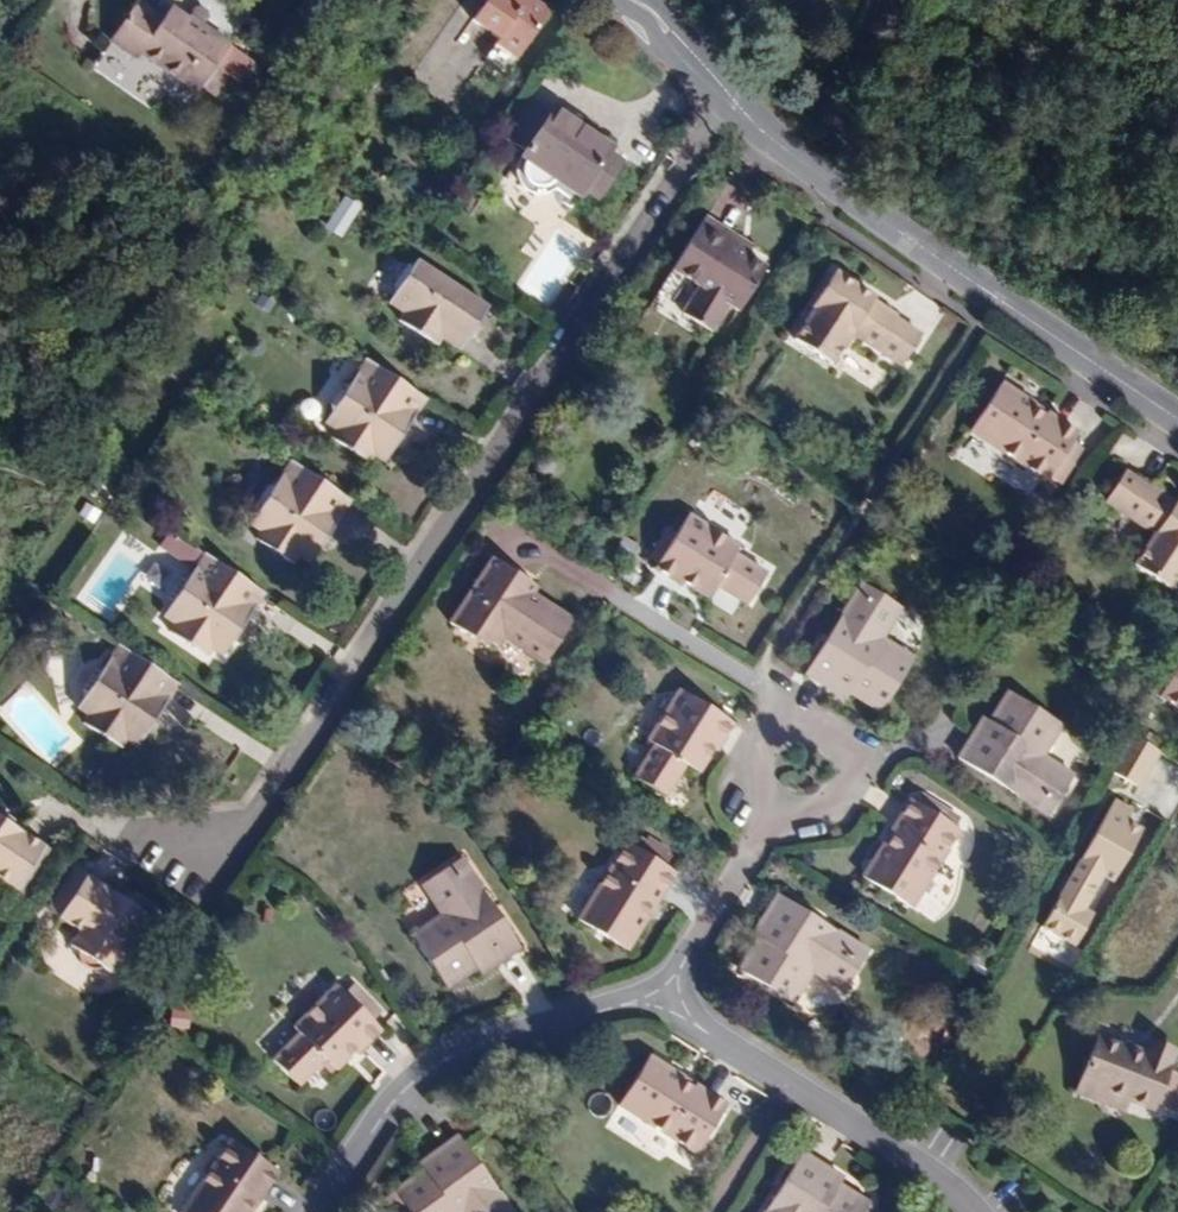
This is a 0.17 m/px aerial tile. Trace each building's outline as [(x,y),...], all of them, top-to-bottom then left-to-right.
[(230,43),(173,4),(164,17),(138,0),(137,0),(109,40),(136,59),(139,55),(195,92),(200,86),(213,67),(230,43)] [(550,9),(537,0),(484,0),(471,19),(498,38),(496,42),(518,57),(520,52),(550,9)] [(508,71),(518,57),(496,42),(487,56),(508,71)] [(215,97),(228,78),(213,67),(200,86),(215,97)] [(622,161),(609,152),(612,147),(554,107),(550,112),(526,94),(503,129),(527,146),(520,156),(518,167),(518,170),(518,174),(520,179),(523,183),(526,186),(530,189),(535,190),(539,191),(544,191),(549,189),(553,187),(557,184),(578,198),(583,191),(595,199),(622,161)] [(733,310),(766,259),(729,235),(735,226),(707,207),(672,260),(699,278),(680,305),(709,324),(723,304),(733,310)] [(472,322),(485,303),(419,258),(415,264),(408,265),(395,285),(397,291),(390,300),(406,311),(411,313),(405,323),(407,324),(431,340),(434,342),(440,334),(445,337),(462,349),(473,331),(472,322)] [(893,320),(869,304),(873,299),(874,297),(835,272),(809,309),(812,311),(792,340),(830,365),(851,334),(899,365),(918,336),(893,320)] [(896,315),(873,299),(869,304),(893,320),(896,315)] [(477,334),(489,318),(484,314),(490,306),(485,303),(472,322),(473,331),(477,334)] [(405,323),(411,313),(406,311),(401,320),(405,323)] [(445,337),(440,334),(434,342),(439,346),(445,337)] [(367,374),(373,364),(367,359),(360,369),(367,374)] [(410,422),(426,399),(373,364),(367,374),(360,369),(352,383),(343,384),(330,405),(331,414),(326,423),(337,430),(340,432),(336,439),(365,459),(370,452),(374,454),(385,461),(395,445),(392,439),(406,420),(410,422)] [(1078,433),(1046,412),(1043,416),(1033,409),(1035,405),(1001,383),(969,431),(1045,482),(1078,433)] [(1043,416),(1046,412),(1035,405),(1033,409),(1043,416)] [(401,449),(411,432),(407,429),(410,422),(406,420),(392,439),(395,445),(401,449)] [(336,439),(340,432),(337,430),(332,436),(336,439)] [(369,462),(374,454),(370,452),(365,459),(368,460),(369,462)] [(286,468),(294,474),(300,465),(291,459),(286,468)] [(336,521),(351,498),(300,465),(294,474),(286,468),(276,483),(268,484),(256,503),(258,511),(251,521),(262,529),(267,532),(261,540),(290,559),(295,551),(300,554),(310,561),(320,546),(318,537),(329,521),(336,521)] [(1177,499),(1176,501),(1153,487),(1151,491),(1125,474),(1105,503),(1153,535),(1133,566),(1170,590),(1177,578),(1177,500),(1177,499)] [(765,572),(733,553),(737,546),(688,514),(676,532),(657,563),(654,569),(681,586),(682,583),(687,576),(695,581),(690,588),(705,597),(714,584),(745,604),(765,572)] [(325,549),(336,532),(331,529),(336,521),(329,521),(318,537),(320,546),(325,549)] [(657,563),(676,532),(666,527),(648,557),(657,563)] [(257,537),(261,540),(267,532),(262,529),(257,537)] [(172,551),(182,537),(174,532),(165,546),(172,551)] [(198,569),(208,554),(182,537),(172,551),(198,569)] [(290,559),(294,562),(300,554),(295,551),(290,559)] [(252,616),(267,594),(208,554),(198,569),(192,579),(185,579),(172,598),(174,603),(167,614),(177,621),(181,624),(177,631),(206,652),(211,644),(215,646),(226,654),(235,639),(233,633),(246,614),(252,616)] [(572,619),(533,593),(522,587),(527,580),(493,557),(449,624),(468,636),(472,630),(490,642),(497,647),(503,639),(542,665),(572,619)] [(690,588),(695,581),(687,576),(682,583),(690,588)] [(533,593),(537,586),(527,580),(522,587),(533,593)] [(860,607),(872,588),(863,582),(850,601),(860,607)] [(914,657),(884,637),(902,608),(872,588),(860,607),(850,601),(837,622),(843,625),(830,646),(823,643),(805,672),(831,689),(834,691),(839,683),(850,691),(879,710),(914,657)] [(241,642),(251,626),(247,623),(252,616),(246,614),(233,633),(235,639),(241,642)] [(177,631),(181,624),(177,621),(173,628),(177,631)] [(830,646),(843,625),(837,622),(823,643),(830,646)] [(486,648),(490,642),(472,630),(468,636),(486,648)] [(123,658),(129,649),(120,643),(114,652),(123,658)] [(210,654),(215,646),(211,644),(206,652),(210,654)] [(164,706),(179,682),(129,649),(123,658),(114,652),(105,666),(95,669),(84,687),(85,695),(78,705),(89,713),(93,716),(88,724),(117,743),(122,735),(127,739),(138,746),(148,729),(147,720),(158,704),(164,706)] [(1161,695),(1177,706),(1177,667),(1161,695)] [(845,698),(850,691),(839,683),(834,691),(845,698)] [(719,746),(733,723),(678,689),(647,740),(654,744),(635,774),(665,794),(685,764),(697,772),(708,756),(701,752),(706,744),(713,749),(716,750),(719,746)] [(1072,774),(1043,756),(1061,725),(1007,692),(988,722),(981,733),(974,730),(956,758),(986,776),(989,771),(1011,785),(1008,790),(1028,802),(1034,792),(1053,804),(1072,774)] [(154,732),(164,716),(159,713),(164,706),(158,704),(147,720),(148,729),(154,732)] [(88,724),(93,716),(89,713),(84,722),(88,724)] [(981,733),(988,722),(981,718),(974,730),(981,733)] [(1129,734),(1109,770),(1137,786),(1157,750),(1129,734)] [(121,746),(127,739),(122,735),(117,743),(121,746)] [(708,756),(713,749),(706,744),(701,752),(708,756)] [(1008,790),(1011,785),(989,771),(986,776),(1008,790)] [(1053,804),(1034,792),(1028,802),(1047,814),(1053,804)] [(862,877),(911,907),(960,828),(910,798),(890,830),(895,833),(888,845),(883,842),(862,877)] [(1144,819),(1112,800),(1077,862),(1081,864),(1076,872),(1072,870),(1039,927),(1072,945),(1090,914),(1080,909),(1100,875),(1109,881),(1144,819)] [(11,821),(14,816),(0,807),(0,827),(3,824),(11,829),(15,823),(11,821)] [(1177,819),(1168,834),(1177,840),(1177,819)] [(38,854),(45,844),(15,823),(11,829),(3,824),(0,827),(0,877),(16,887),(20,882),(31,889),(50,861),(38,854)] [(888,845),(895,833),(890,830),(883,842),(888,845)] [(653,905),(674,873),(626,842),(578,918),(626,949),(646,917),(643,915),(650,903),(653,905)] [(50,861),(56,852),(45,844),(38,854),(50,861)] [(474,877),(461,858),(451,865),(463,884),(474,877)] [(82,881),(88,872),(77,864),(71,873),(82,881)] [(521,946),(502,918),(495,922),(481,901),(487,897),(474,877),(463,884),(451,865),(423,884),(441,914),(413,934),(448,986),(478,966),(488,959),(493,966),(521,946)] [(133,915),(120,906),(123,903),(115,897),(118,892),(88,872),(82,881),(71,873),(52,903),(63,910),(58,916),(78,930),(71,942),(76,946),(76,951),(77,955),(78,959),(81,962),(84,965),(88,967),(92,968),(96,968),(101,967),(104,965),(111,969),(114,965),(129,975),(158,931),(148,924),(154,916),(140,906),(133,915)] [(27,895),(31,889),(20,882),(16,887),(25,893),(27,895)] [(140,906),(137,904),(140,899),(126,890),(123,895),(118,892),(115,897),(123,903),(120,906),(133,915),(140,906)] [(861,961),(841,948),(847,938),(827,925),(823,932),(802,919),(806,912),(775,893),(757,922),(765,927),(758,938),(739,968),(793,1002),(812,972),(842,990),(861,961)] [(502,918),(487,897),(481,901),(495,922),(502,918)] [(58,916),(63,910),(52,903),(48,908),(58,916)] [(651,920),(658,909),(653,905),(650,903),(643,915),(646,917),(651,920)] [(823,932),(827,925),(806,912),(802,919),(823,932)] [(765,927),(757,922),(751,933),(758,938),(765,927)] [(861,961),(867,951),(847,938),(841,948),(861,961)] [(483,973),(493,966),(488,959),(478,966),(483,973)] [(381,1029),(372,1020),(365,1012),(374,1003),(355,983),(344,993),(335,984),(294,1024),(299,1031),(273,1056),(299,1083),(324,1058),(335,1068),(348,1057),(342,1050),(350,1043),(356,1050),(357,1052),(381,1029)] [(372,1020),(381,1011),(374,1003),(365,1012),(372,1020)] [(1102,1102),(1136,1049),(1098,1035),(1076,1091),(1102,1102)] [(1153,1103),(1166,1069),(1174,1049),(1149,1039),(1143,1051),(1136,1049),(1102,1102),(1122,1109),(1126,1099),(1151,1108),(1153,1103)] [(348,1057),(356,1050),(350,1043),(342,1050),(348,1057)] [(695,1152),(727,1103),(695,1083),(692,1088),(680,1081),(683,1075),(650,1054),(617,1103),(695,1152)] [(1177,1103),(1177,1074),(1166,1069),(1153,1103),(1175,1111),(1177,1103)] [(692,1088),(695,1083),(683,1075),(680,1081),(692,1088)] [(492,1183),(487,1187),(472,1166),(477,1162),(457,1134),(429,1153),(434,1160),(423,1167),(394,1189),(397,1193),(388,1199),(385,1201),(393,1211),(513,1211),(492,1183)] [(278,1169),(231,1137),(181,1211),(243,1211),(251,1200),(255,1203),(278,1169)] [(837,1183),(825,1176),(830,1169),(801,1152),(783,1181),(789,1184),(775,1207),(769,1204),(763,1211),(863,1211),(862,1211),(868,1202),(837,1183)] [(434,1160),(429,1153),(418,1160),(423,1167),(434,1160)] [(492,1183),(477,1162),(472,1166),(487,1187),(492,1183)] [(841,1176),(830,1169),(825,1176),(837,1183),(841,1176)] [(775,1207),(789,1184),(783,1181),(769,1204),(775,1207)] [(394,1189),(385,1195),(388,1199),(397,1193),(394,1189)] [(255,1203),(251,1200),(243,1211),(249,1211),(255,1203)] [(879,1208),(868,1202),(862,1211),(863,1211),(877,1211),(879,1208)]
